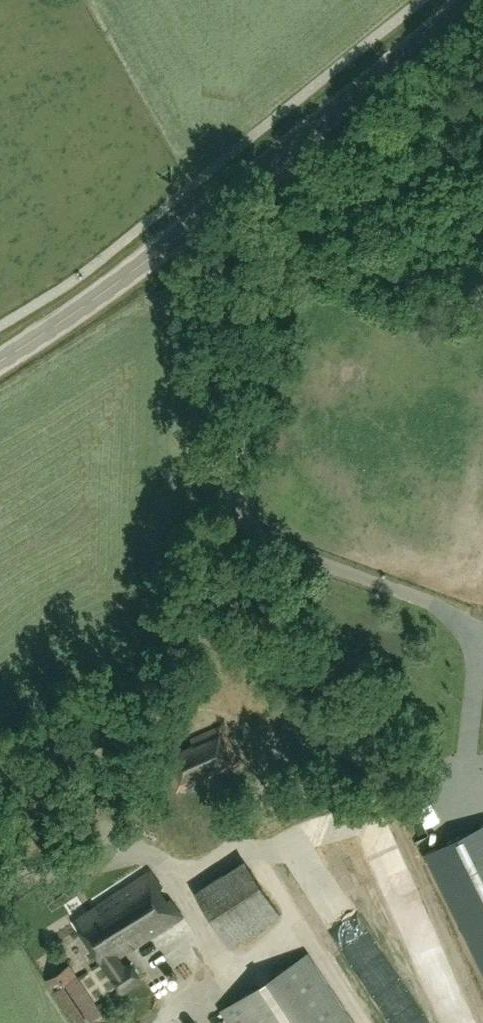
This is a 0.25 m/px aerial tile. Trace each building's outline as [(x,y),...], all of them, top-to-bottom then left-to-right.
[(241,763),(223,725),(191,740),(193,745),(183,750),(180,745),(160,754),(177,792),(197,783),(195,777),(206,772),(208,778),(241,763)] [(425,853),(482,969),(482,824),(425,853)] [(399,851),(396,834),(368,838),(371,855),(399,851)] [(231,947),(281,914),(244,858),(194,891),(231,947)] [(397,918),(425,908),(410,868),(392,874),(387,860),(378,864),(397,918)] [(167,901),(159,888),(161,886),(152,871),(75,919),(121,991),(141,978),(131,963),(125,966),(118,956),(180,917),(169,899),(167,901)] [(163,937),(170,950),(197,935),(190,922),(163,937)] [(307,953),(221,1010),(230,1022),(353,1022),(307,953)] [(70,964),(46,979),(75,1022),(108,1022),(70,964)] [(456,966),(427,978),(446,1022),(479,1022),(456,966)]
